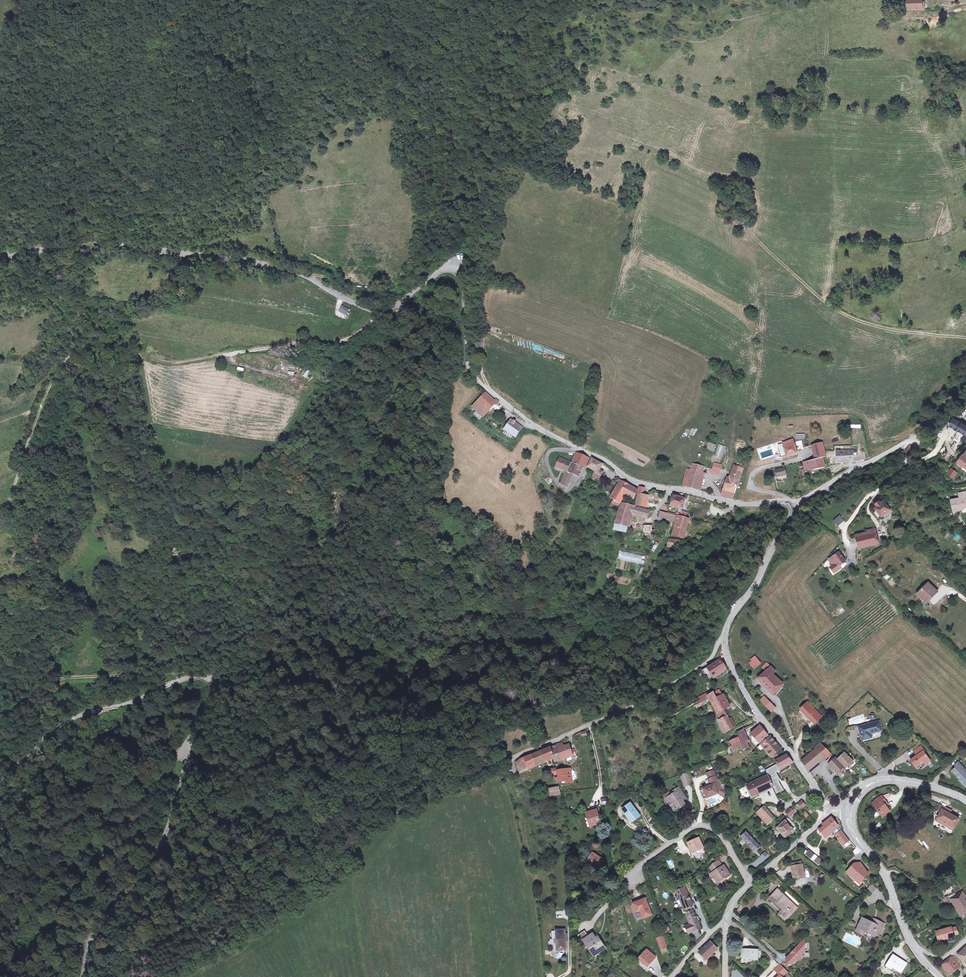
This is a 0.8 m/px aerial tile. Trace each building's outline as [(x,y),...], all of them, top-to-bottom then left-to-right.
[(338,310),(346,314),(348,311),(340,306),(338,310)] [(306,379),(312,373),(308,370),(302,375),(306,379)] [(485,411),(491,402),(493,399),(484,393),(472,409),(484,418),(488,413),(485,411)] [(955,418),(950,424),(965,433),(963,439),(965,440),(965,424),(955,418)] [(511,420),(505,429),(514,436),(520,427),(511,420)] [(792,440),(782,443),(786,456),(796,453),(792,440)] [(706,450),(713,451),(715,444),(708,442),(706,450)] [(815,459),(822,457),(825,457),(822,443),(812,446),(815,459)] [(913,446),(910,444),(904,452),(907,454),(913,446)] [(853,449),(836,450),(836,456),(832,456),(833,464),(866,461),(866,452),(854,453),(853,449)] [(567,469),(566,472),(564,476),(561,483),(567,485),(572,474),(577,476),(583,466),(586,464),(589,457),(577,452),(572,462),(559,456),(555,466),(561,469),(563,467),(567,469)] [(957,463),(964,468),(965,466),(965,453),(957,463)] [(824,467),(822,457),(815,459),(804,461),(806,469),(811,467),(812,469),(824,467)] [(592,458),(587,467),(592,468),(597,471),(596,473),(602,476),(604,471),(598,468),(601,463),(592,458)] [(691,464),(690,470),(702,473),(703,467),(691,464)] [(690,470),(689,474),(686,487),(699,490),(702,473),(690,470)] [(741,471),(736,470),(732,480),(729,479),(724,495),(733,498),(741,471)] [(637,490),(621,480),(612,497),(620,502),(625,494),(633,498),(637,490)] [(643,487),(639,485),(636,505),(647,507),(649,494),(642,492),(643,487)] [(670,506),(675,507),(679,493),(674,493),(674,496),(672,495),(671,502),(670,506)] [(679,493),(675,507),(682,509),(685,499),(681,498),(682,494),(679,493)] [(951,502),(954,513),(962,511),(963,515),(965,514),(965,493),(962,494),(963,501),(960,501),(959,501),(959,500),(951,502)] [(631,513),(633,506),(623,503),(616,524),(626,527),(631,513)] [(877,508),(875,510),(883,519),(891,512),(883,503),(881,505),(879,503),(876,506),(877,508)] [(648,510),(633,506),(631,513),(642,516),(647,514),(648,510)] [(677,516),(676,521),(674,532),(672,531),(671,534),(684,537),(687,518),(677,516)] [(840,517),(835,521),(838,525),(843,520),(840,517)] [(868,534),(865,535),(868,547),(878,544),(875,529),(867,531),(868,534)] [(863,535),(856,537),(859,549),(866,547),(863,535)] [(642,564),(643,555),(621,551),(619,559),(642,564)] [(829,569),(832,574),(839,569),(837,566),(843,562),(837,553),(827,561),(831,567),(829,569)] [(919,594),(926,602),(932,596),(937,591),(929,584),(919,594)] [(834,601),(828,606),(832,611),(838,607),(834,601)] [(755,656),(747,662),(753,670),(761,663),(755,656)] [(715,677),(727,669),(725,666),(728,665),(725,660),(722,660),(705,671),(707,674),(712,672),(715,677)] [(772,676),(774,673),(769,669),(765,673),(759,680),(774,695),(782,685),(772,676)] [(708,697),(710,701),(711,702),(712,702),(721,719),(720,720),(724,728),(722,729),(724,733),(735,728),(725,709),(719,698),(716,692),(711,695),(708,697)] [(702,700),(704,705),(710,701),(708,697),(711,695),(710,693),(701,698),(702,700)] [(723,695),(719,698),(725,709),(730,706),(725,694),(723,695)] [(764,703),(769,708),(773,704),(768,699),(764,703)] [(798,709),(814,725),(823,716),(807,701),(798,709)] [(870,734),(880,731),(878,723),(858,728),(861,741),(871,738),(870,734)] [(760,726),(751,733),(759,743),(768,735),(760,726)] [(738,732),(747,747),(750,745),(748,741),(752,739),(745,728),(738,732)] [(774,751),(780,745),(772,736),(761,745),(771,757),(775,753),(774,751)] [(739,737),(731,741),(736,751),(743,747),(739,737)] [(559,747),(553,750),(556,755),(558,760),(574,754),(570,743),(565,745),(563,742),(558,744),(559,747)] [(811,773),(822,761),(817,756),(824,749),(819,745),(815,749),(816,750),(802,762),(811,773)] [(922,745),(915,751),(918,755),(912,760),(915,764),(918,764),(920,763),(921,764),(925,762),(928,762),(931,760),(925,751),(926,750),(922,745)] [(527,757),(532,766),(556,755),(553,750),(552,746),(527,757)] [(829,754),(824,749),(817,756),(822,761),(829,754)] [(781,771),(780,769),(793,761),(787,754),(776,761),(778,764),(767,770),(770,777),(772,784),(779,780),(777,777),(779,776),(777,773),(781,771)] [(847,768),(853,762),(844,754),(839,759),(847,768)] [(525,770),(532,766),(527,757),(521,759),(525,770)] [(827,763),(838,774),(843,768),(835,759),(833,762),(831,759),(827,763)] [(958,764),(955,767),(957,769),(954,772),(965,785),(965,772),(958,764)] [(567,770),(560,771),(561,777),(562,782),(568,781),(568,782),(573,782),(571,771),(568,772),(567,770)] [(708,773),(710,779),(718,776),(716,770),(708,773)] [(685,783),(693,780),(690,772),(682,775),(685,783)] [(718,776),(710,779),(712,786),(705,789),(708,798),(720,793),(718,788),(721,787),(722,786),(718,776)] [(781,780),(779,776),(777,777),(779,780),(772,784),(774,787),(777,794),(785,791),(779,782),(781,780)] [(774,787),(770,777),(748,786),(752,797),(774,787)] [(698,794),(693,780),(685,783),(690,797),(698,794)] [(562,787),(551,789),(553,797),(564,794),(562,787)] [(666,797),(671,806),(675,803),(677,807),(685,803),(683,801),(682,798),(686,796),(681,787),(671,792),(672,793),(666,797)] [(728,790),(721,787),(718,788),(720,793),(725,796),(728,790)] [(888,806),(891,804),(887,797),(875,804),(883,818),(887,816),(886,814),(891,811),(889,808),(888,806)] [(632,805),(625,810),(633,822),(640,817),(632,805)] [(598,808),(588,813),(589,817),(591,817),(594,825),(603,822),(598,808)] [(941,815),(937,823),(942,826),(943,823),(950,827),(949,830),(954,832),(960,821),(951,816),(948,814),(949,812),(945,809),(941,815)] [(776,818),(768,810),(764,813),(761,810),(758,814),(769,825),(776,818)] [(788,818),(777,829),(786,838),(794,830),(792,828),(795,825),(788,818)] [(834,831),(840,827),(833,818),(823,826),(824,827),(819,830),(825,838),(834,831)] [(838,837),(843,833),(844,832),(840,827),(834,831),(838,837)] [(747,832),(741,837),(756,853),(762,847),(760,845),(756,849),(743,836),(747,832)] [(747,832),(743,836),(756,849),(760,845),(747,832)] [(843,833),(838,837),(837,837),(842,845),(848,840),(843,833)] [(697,838),(687,842),(692,854),(695,853),(696,856),(699,854),(700,855),(704,853),(697,838)] [(803,853),(818,866),(822,861),(807,848),(803,853)] [(596,851),(588,861),(593,864),(595,861),(603,867),(608,860),(596,851)] [(730,874),(727,867),(724,869),(722,865),(723,864),(720,858),(715,860),(709,867),(712,871),(709,872),(711,877),(715,875),(717,880),(725,875),(726,877),(730,874)] [(796,878),(809,876),(807,865),(794,867),(796,878)] [(685,914),(688,913),(694,910),(692,906),(692,905),(694,904),(691,897),(689,898),(687,893),(689,892),(687,888),(678,892),(680,896),(681,895),(683,899),(681,899),(685,909),(684,910),(685,914)] [(791,904),(793,902),(780,890),(771,899),(784,910),(782,913),(787,918),(796,909),(791,904)] [(963,893),(951,899),(961,917),(965,914),(965,898),(963,893)] [(647,899),(635,904),(638,913),(641,912),(644,919),(653,915),(647,899)] [(694,910),(688,913),(689,916),(689,917),(692,924),(688,926),(692,933),(701,929),(703,929),(697,913),(696,913),(694,910)] [(887,926),(879,922),(877,926),(874,924),(865,920),(858,933),(866,937),(868,933),(876,936),(880,938),(887,926)] [(565,927),(556,927),(556,928),(552,928),(552,937),(557,937),(557,948),(566,948),(566,939),(566,936),(567,936),(567,931),(565,931),(565,927)] [(951,927),(935,932),(938,941),(946,938),(947,942),(954,940),(953,935),(958,934),(956,928),(952,929),(951,927)] [(583,940),(584,940),(593,934),(595,937),(597,936),(594,931),(588,935),(585,931),(579,935),(583,940)] [(593,934),(584,940),(589,947),(591,946),(595,952),(604,946),(599,938),(601,937),(599,934),(597,936),(595,937),(593,934)] [(665,936),(659,938),(662,948),(668,946),(665,936)] [(718,949),(710,941),(700,952),(707,960),(718,949)] [(807,951),(806,944),(802,943),(787,959),(788,961),(791,963),(792,965),(797,960),(803,960),(804,953),(807,951)] [(591,946),(589,947),(594,955),(605,948),(604,946),(595,952),(591,946)] [(657,957),(650,949),(641,958),(649,965),(657,957)] [(744,950),(744,960),(758,960),(758,951),(744,950)] [(888,966),(894,969),(895,967),(904,972),(909,962),(894,955),(888,966)] [(946,968),(951,975),(961,965),(954,958),(952,960),(951,959),(946,963),(946,968)] [(781,965),(775,971),(781,976),(780,976),(783,976),(788,972),(781,965)]
